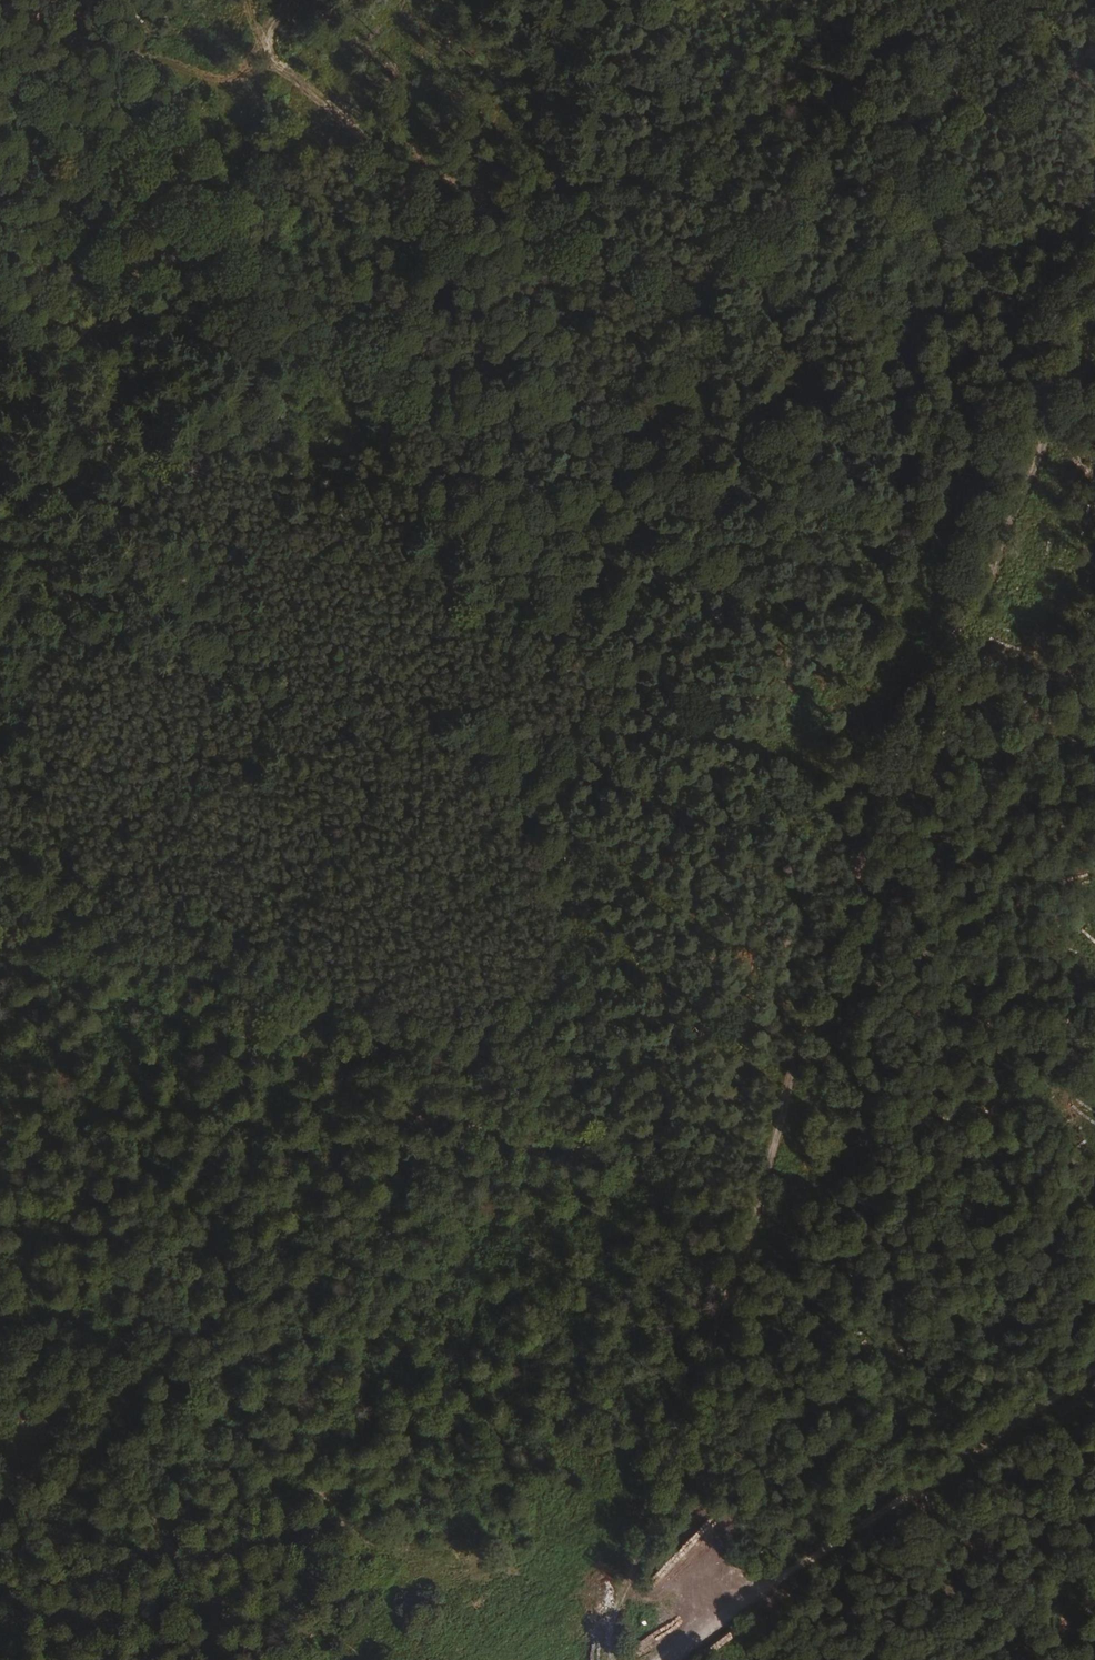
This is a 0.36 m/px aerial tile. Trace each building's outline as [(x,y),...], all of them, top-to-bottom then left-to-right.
[(639,1643),(647,1654),(670,1639),(666,1633),(662,1636),(658,1630),(639,1643)]
